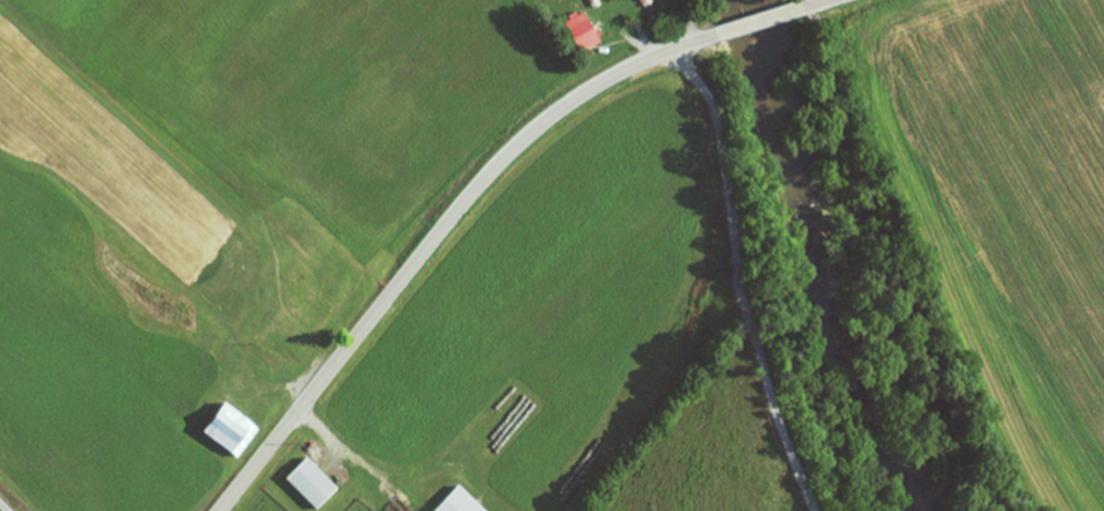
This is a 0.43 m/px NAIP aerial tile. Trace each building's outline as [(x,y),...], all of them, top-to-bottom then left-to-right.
[(582,54),(601,43),(582,12),(563,23),(582,54)] [(238,458),(259,429),(223,402),(201,431),(238,458)] [(338,488),(307,457),(286,478),(316,509),(338,488)] [(458,484),(433,510),(488,510),(458,484)]
